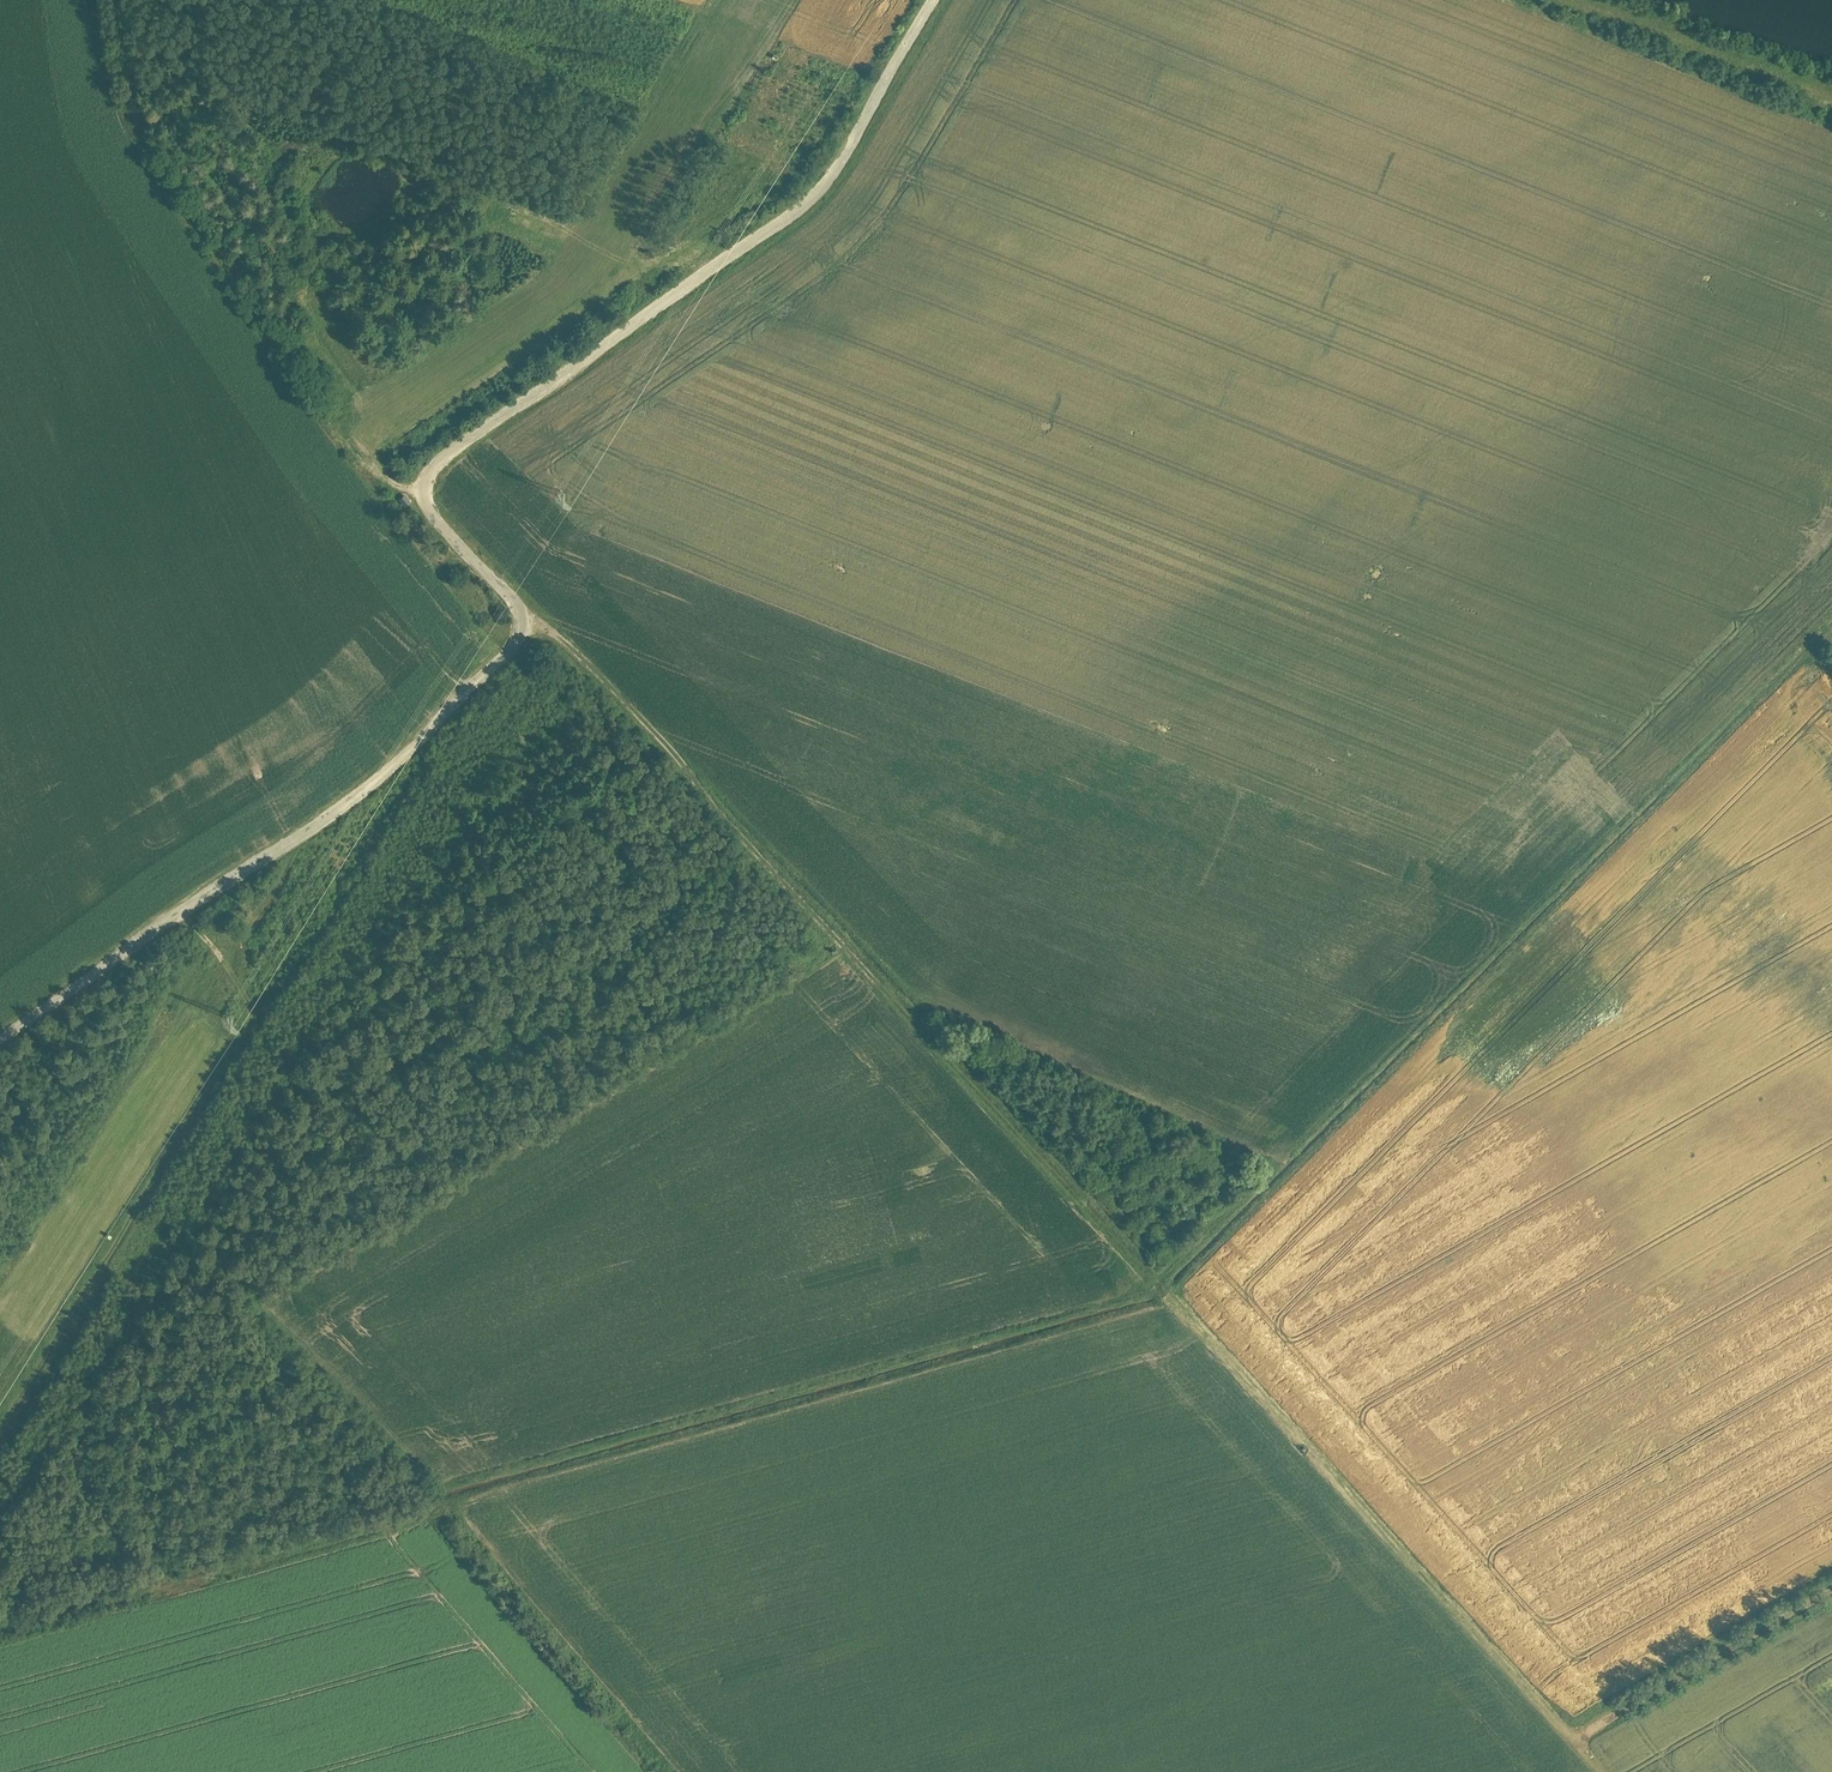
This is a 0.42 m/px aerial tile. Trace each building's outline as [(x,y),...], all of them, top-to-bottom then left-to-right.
[(415,505),(410,498),(403,502),(408,509),(415,505)]
